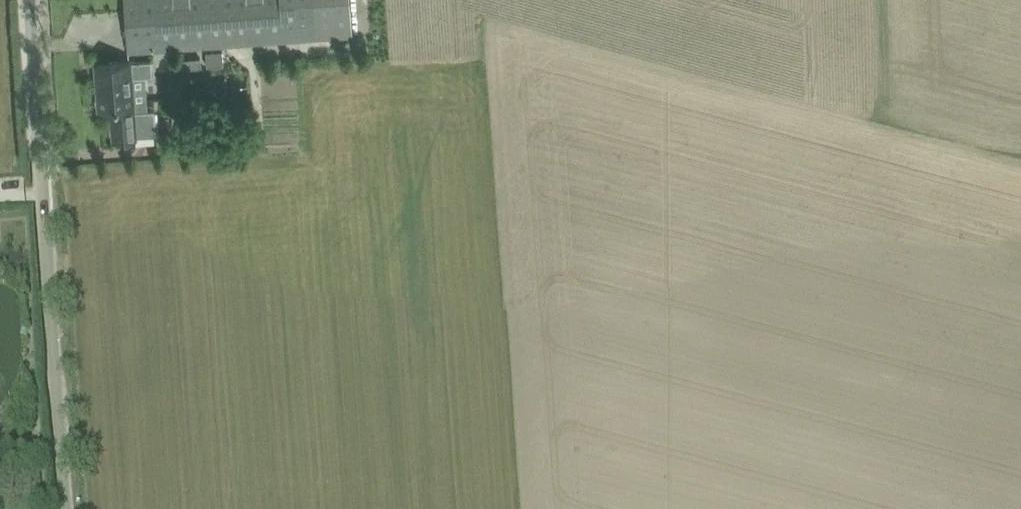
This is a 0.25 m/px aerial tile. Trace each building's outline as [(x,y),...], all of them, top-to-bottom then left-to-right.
[(129,50),(316,37),(354,35),(352,0),(125,0),(129,50)] [(116,61),(96,63),(100,108),(110,107),(112,139),(138,137),(138,134),(157,133),(155,108),(147,108),(145,108),(144,99),(134,99),(133,75),(145,74),(152,74),(151,59),(130,60),(116,61)]
